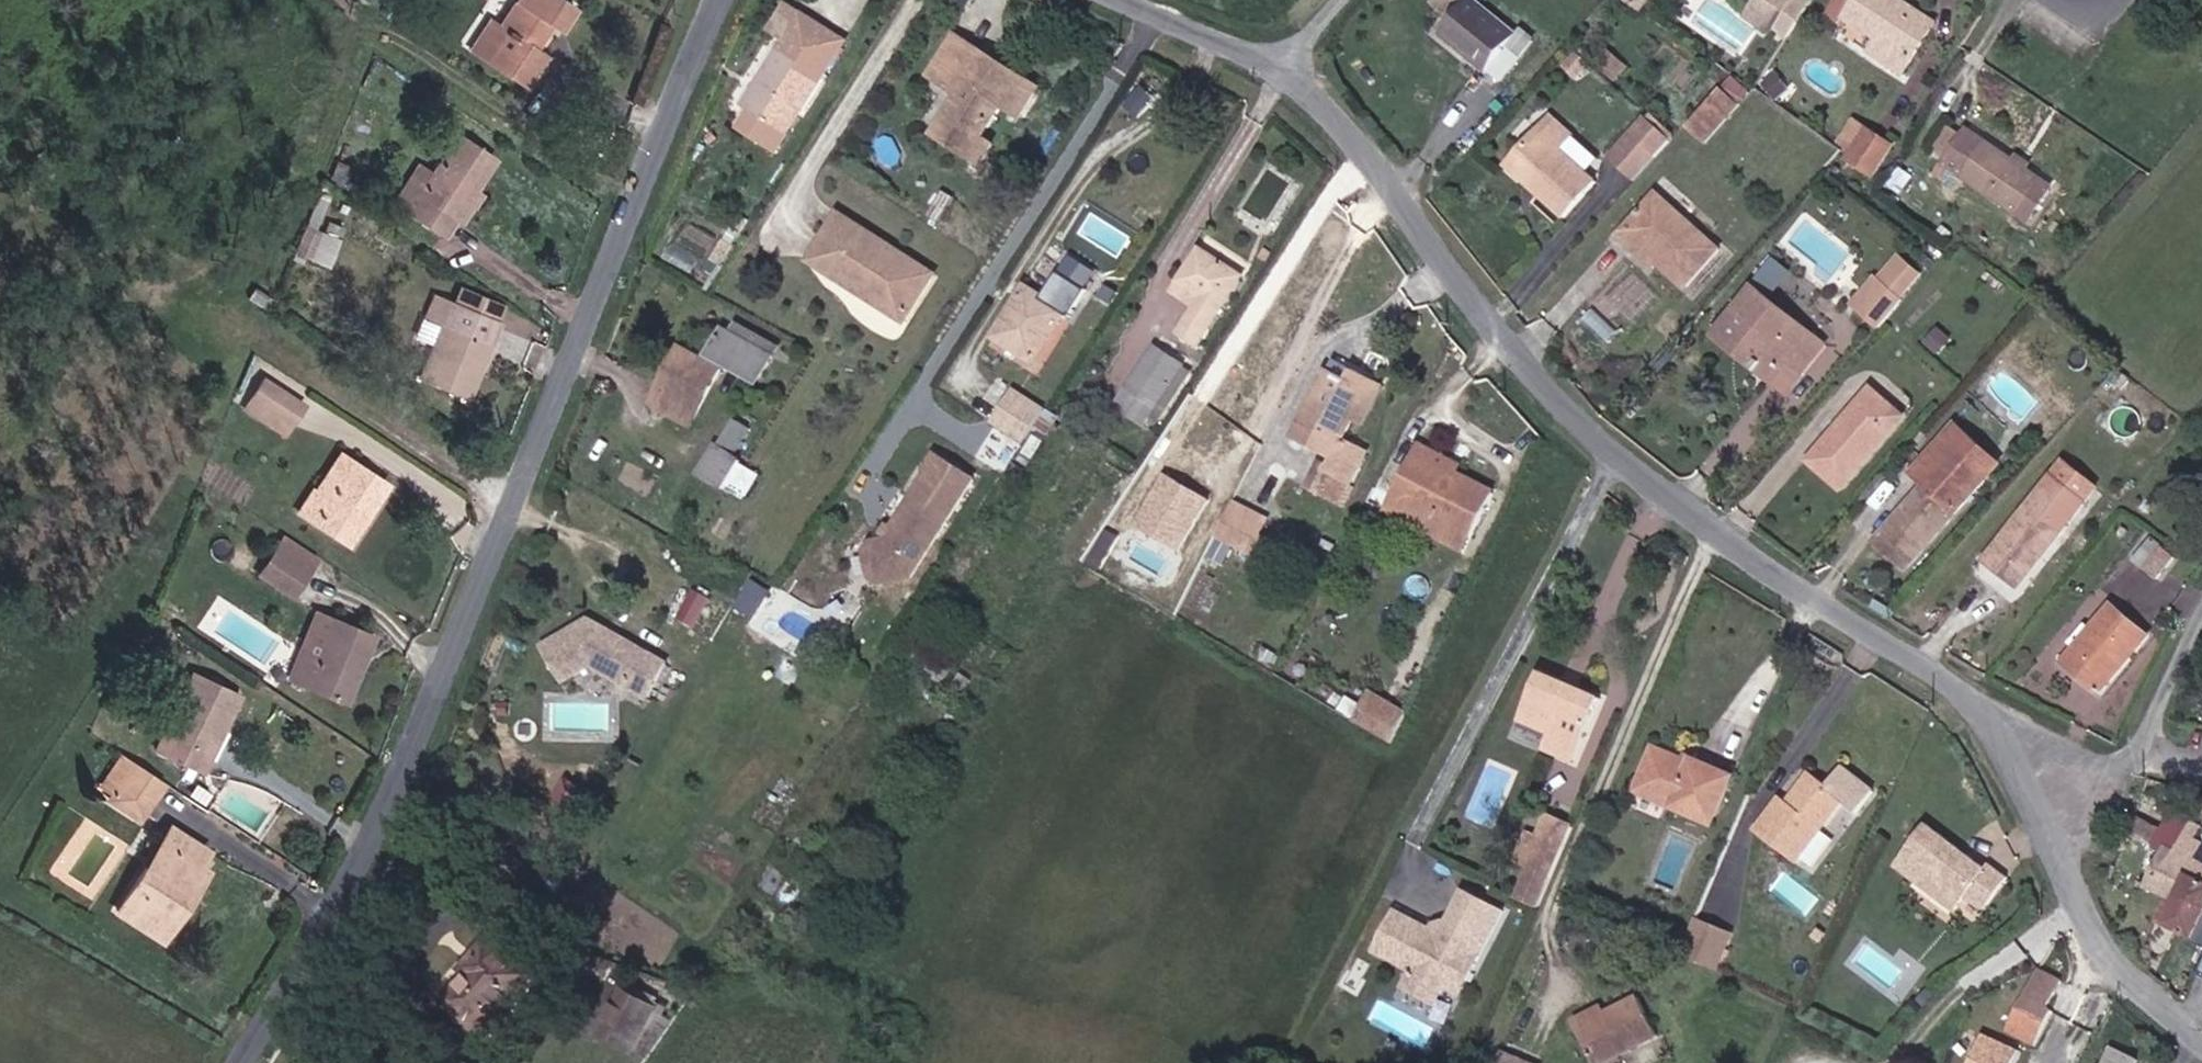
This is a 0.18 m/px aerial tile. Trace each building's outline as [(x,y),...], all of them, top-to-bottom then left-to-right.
[(519,1),(526,6),(504,38),(545,64),(568,25),(559,19),(570,0),(519,0),(519,1)] [(784,32),(798,9),(783,0),(781,0),(768,22),(784,32)] [(1451,0),(1425,0),(1423,2),(1444,19),(1456,4),(1451,0)] [(1464,0),(1459,0),(1456,4),(1444,19),(1432,34),(1494,83),(1532,36),(1515,23),(1506,34),(1464,0)] [(1777,27),(1795,0),(1758,0),(1752,8),(1777,27)] [(1908,68),(1935,26),(1906,6),(1910,0),(1836,0),(1878,30),(1871,42),(1908,68)] [(1941,19),(1912,0),(1910,0),(1906,6),(1935,26),(1941,19)] [(1774,32),(1777,27),(1752,8),(1749,14),(1774,32)] [(748,102),(784,125),(839,35),(798,9),(784,32),(758,74),(764,78),(748,102)] [(995,110),(1014,121),(1032,90),(1015,80),(1010,87),(974,65),(979,57),(951,40),(927,80),(957,98),(932,139),(978,167),(989,148),(977,141),(995,110)] [(742,99),(748,102),(764,78),(758,74),(742,99)] [(1690,127),(1709,142),(1741,104),(1721,88),(1690,127)] [(748,102),(737,119),(773,142),(784,125),(748,102)] [(1644,109),(1609,159),(1640,181),(1676,131),(1644,109)] [(1840,144),(1850,150),(1869,121),(1861,115),(1840,144)] [(394,184),(446,215),(495,139),(460,116),(441,146),(425,136),(394,184)] [(1555,224),(1586,187),(1551,156),(1564,140),(1540,121),(1496,174),(1516,190),(1519,186),(1531,196),(1527,200),(1555,224)] [(1850,150),(1873,166),(1893,137),(1869,121),(1850,150)] [(2029,163),(2017,155),(1971,125),(1949,159),(1969,172),(2032,213),(2055,179),(2029,163)] [(2029,163),(2033,156),(2021,148),(2017,155),(2029,163)] [(1960,184),(1969,172),(1949,159),(1941,170),(1960,184)] [(1680,296),(1712,257),(1646,203),(1610,247),(1625,260),(1629,255),(1680,296)] [(906,321),(935,272),(838,213),(816,249),(852,271),(845,283),(906,321)] [(305,224),(295,252),(327,263),(336,235),(305,224)] [(1189,325),(1203,335),(1247,264),(1205,237),(1184,271),(1206,284),(1199,295),(1195,302),(1201,306),(1189,325)] [(845,283),(852,271),(816,249),(808,261),(845,283)] [(1199,295),(1206,284),(1184,271),(1177,281),(1199,295)] [(478,356),(468,353),(479,321),(489,323),(499,297),(446,277),(433,272),(424,297),(438,302),(418,357),(471,376),(478,356)] [(1029,276),(1000,325),(1040,350),(1070,301),(1029,276)] [(1848,309),(1857,316),(1879,290),(1870,283),(1848,309)] [(1857,316),(1874,330),(1896,305),(1879,290),(1857,316)] [(1795,376),(1820,345),(1752,291),(1711,341),(1728,356),(1734,347),(1754,364),(1748,373),(1764,386),(1782,365),(1795,376)] [(727,362),(764,384),(782,352),(740,330),(735,339),(727,334),(715,356),(718,357),(713,368),(690,358),(679,379),(672,376),(654,409),(696,430),(724,376),(721,374),(727,362)] [(1125,391),(1155,410),(1190,353),(1160,335),(1125,391)] [(1748,373),(1754,364),(1734,347),(1728,356),(1748,373)] [(672,376),(679,379),(690,358),(683,354),(672,376)] [(291,411),(303,392),(260,364),(240,396),(264,412),(273,399),(291,411)] [(1358,420),(1365,422),(1368,423),(1381,391),(1386,381),(1356,368),(1351,381),(1340,377),(1327,408),(1316,404),(1300,441),(1338,457),(1331,474),(1338,477),(1356,441),(1351,439),(1358,420)] [(1316,404),(1327,408),(1340,377),(1329,372),(1316,404)] [(1000,413),(1030,431),(1051,398),(1021,380),(1000,413)] [(1816,450),(1846,477),(1909,407),(1878,380),(1816,450)] [(264,412),(283,423),(291,411),(273,399),(264,412)] [(1988,435),(1974,422),(1956,407),(1926,444),(1941,456),(1873,532),(1877,536),(1905,562),(1984,473),(1983,472),(1992,461),(1978,449),(1988,435)] [(699,479),(726,496),(743,469),(733,464),(748,438),(735,429),(719,454),(716,453),(699,479)] [(1978,449),(1992,461),(2003,448),(1988,435),(1978,449)] [(302,502),(318,511),(354,445),(337,437),(302,502)] [(1399,494),(1480,531),(1500,487),(1461,469),(1436,457),(1440,448),(1423,440),(1399,494)] [(1338,477),(1358,485),(1373,448),(1356,441),(1338,477)] [(318,511),(349,527),(385,462),(354,445),(318,511)] [(1436,457),(1461,469),(1465,460),(1440,448),(1436,457)] [(921,567),(958,511),(922,487),(902,519),(896,527),(895,529),(880,532),(875,539),(881,569),(888,574),(921,567)] [(1990,550),(1997,555),(2022,576),(2074,514),(2042,488),(1990,550)] [(1255,542),(1271,512),(1236,494),(1220,524),(1255,542)] [(1474,544),(1480,531),(1399,494),(1393,506),(1474,544)] [(878,517),(862,506),(837,546),(853,556),(878,517)] [(305,554),(316,536),(283,516),(273,533),(305,554)] [(896,527),(902,519),(898,516),(892,524),(896,527)] [(257,559),(290,578),(305,554),(273,533),(257,559)] [(2153,576),(2166,587),(2187,566),(2174,554),(2153,576)] [(653,658),(669,624),(594,583),(550,604),(566,639),(600,622),(633,640),(631,647),(653,658)] [(304,627),(320,633),(332,598),(315,593),(304,627)] [(292,657),(347,678),(371,612),(332,598),(320,633),(304,627),(292,657)] [(2072,664),(2105,694),(2154,641),(2121,611),(2102,634),(2092,626),(2074,644),(2083,653),(2072,664)] [(218,741),(230,711),(224,708),(239,672),(194,653),(160,735),(190,748),(187,758),(195,761),(206,736),(218,741)] [(1539,685),(1523,719),(1555,734),(1550,748),(1578,760),(1599,710),(1576,702),(1573,708),(1557,701),(1560,695),(1539,685)] [(1358,718),(1394,740),(1409,710),(1373,690),(1358,718)] [(1643,783),(1720,811),(1737,765),(1698,750),(1696,755),(1658,741),(1643,783)] [(116,771),(147,790),(163,763),(131,743),(116,771)] [(1769,817),(1811,846),(1854,783),(1816,759),(1798,785),(1792,782),(1769,817)] [(107,786),(140,804),(147,790),(116,771),(107,786)] [(1821,874),(1860,816),(1841,803),(1802,861),(1821,874)] [(2183,840),(2176,851),(2201,868),(2201,808),(2183,840)] [(124,896),(171,926),(209,863),(200,857),(211,838),(171,812),(159,832),(174,841),(153,879),(140,872),(124,896)] [(2131,822),(2151,835),(2160,825),(2141,812),(2131,822)] [(1558,876),(1579,826),(1556,816),(1546,839),(1533,834),(1523,858),(1536,863),(1535,867),(1558,876)] [(2151,835),(2131,822),(2114,863),(2147,878),(2163,843),(2151,835)] [(2176,851),(2183,840),(2160,825),(2151,835),(2163,843),(2176,851)] [(1989,860),(1986,866),(1917,833),(1896,878),(1966,912),(1974,895),(1990,902),(2007,869),(1989,860)] [(2176,851),(2163,843),(2147,878),(2162,885),(2170,888),(2201,903),(2201,868),(2176,851)] [(1547,903),(1558,876),(1535,867),(1524,894),(1547,903)] [(2148,913),(2158,917),(2170,888),(2162,885),(2148,913)] [(1442,927),(1403,908),(1382,948),(1417,966),(1408,985),(1440,1003),(1450,984),(1467,992),(1510,906),(1474,888),(1455,926),(1442,927)] [(2201,925),(2201,924),(2201,903),(2170,888),(2158,917),(2201,937),(2201,925)] [(1693,946),(1726,958),(1741,922),(1709,909),(1693,946)] [(438,1009),(478,1038),(526,974),(479,939),(466,958),(471,962),(459,979),(438,1009)] [(453,975),(459,979),(471,962),(466,958),(453,975)] [(2007,1037),(2036,1050),(2053,1018),(2047,1016),(2061,985),(2038,974),(2007,1037)] [(1610,1061),(1670,1029),(1648,989),(1619,1004),(1589,1019),(1610,1061)] [(598,1028),(622,1044),(647,1009),(625,993),(598,1028)] [(1585,1012),(1589,1019),(1619,1004),(1615,997),(1585,1012)] [(622,1044),(626,1047),(651,1012),(647,1009),(622,1044)] [(1985,1041),(1975,1062),(2018,1062),(2021,1058),(1985,1041)] [(1552,1062),(1512,1046),(1505,1062),(1552,1062)] [(2104,1062),(2133,1062),(2136,1057),(2111,1047),(2104,1062)]
